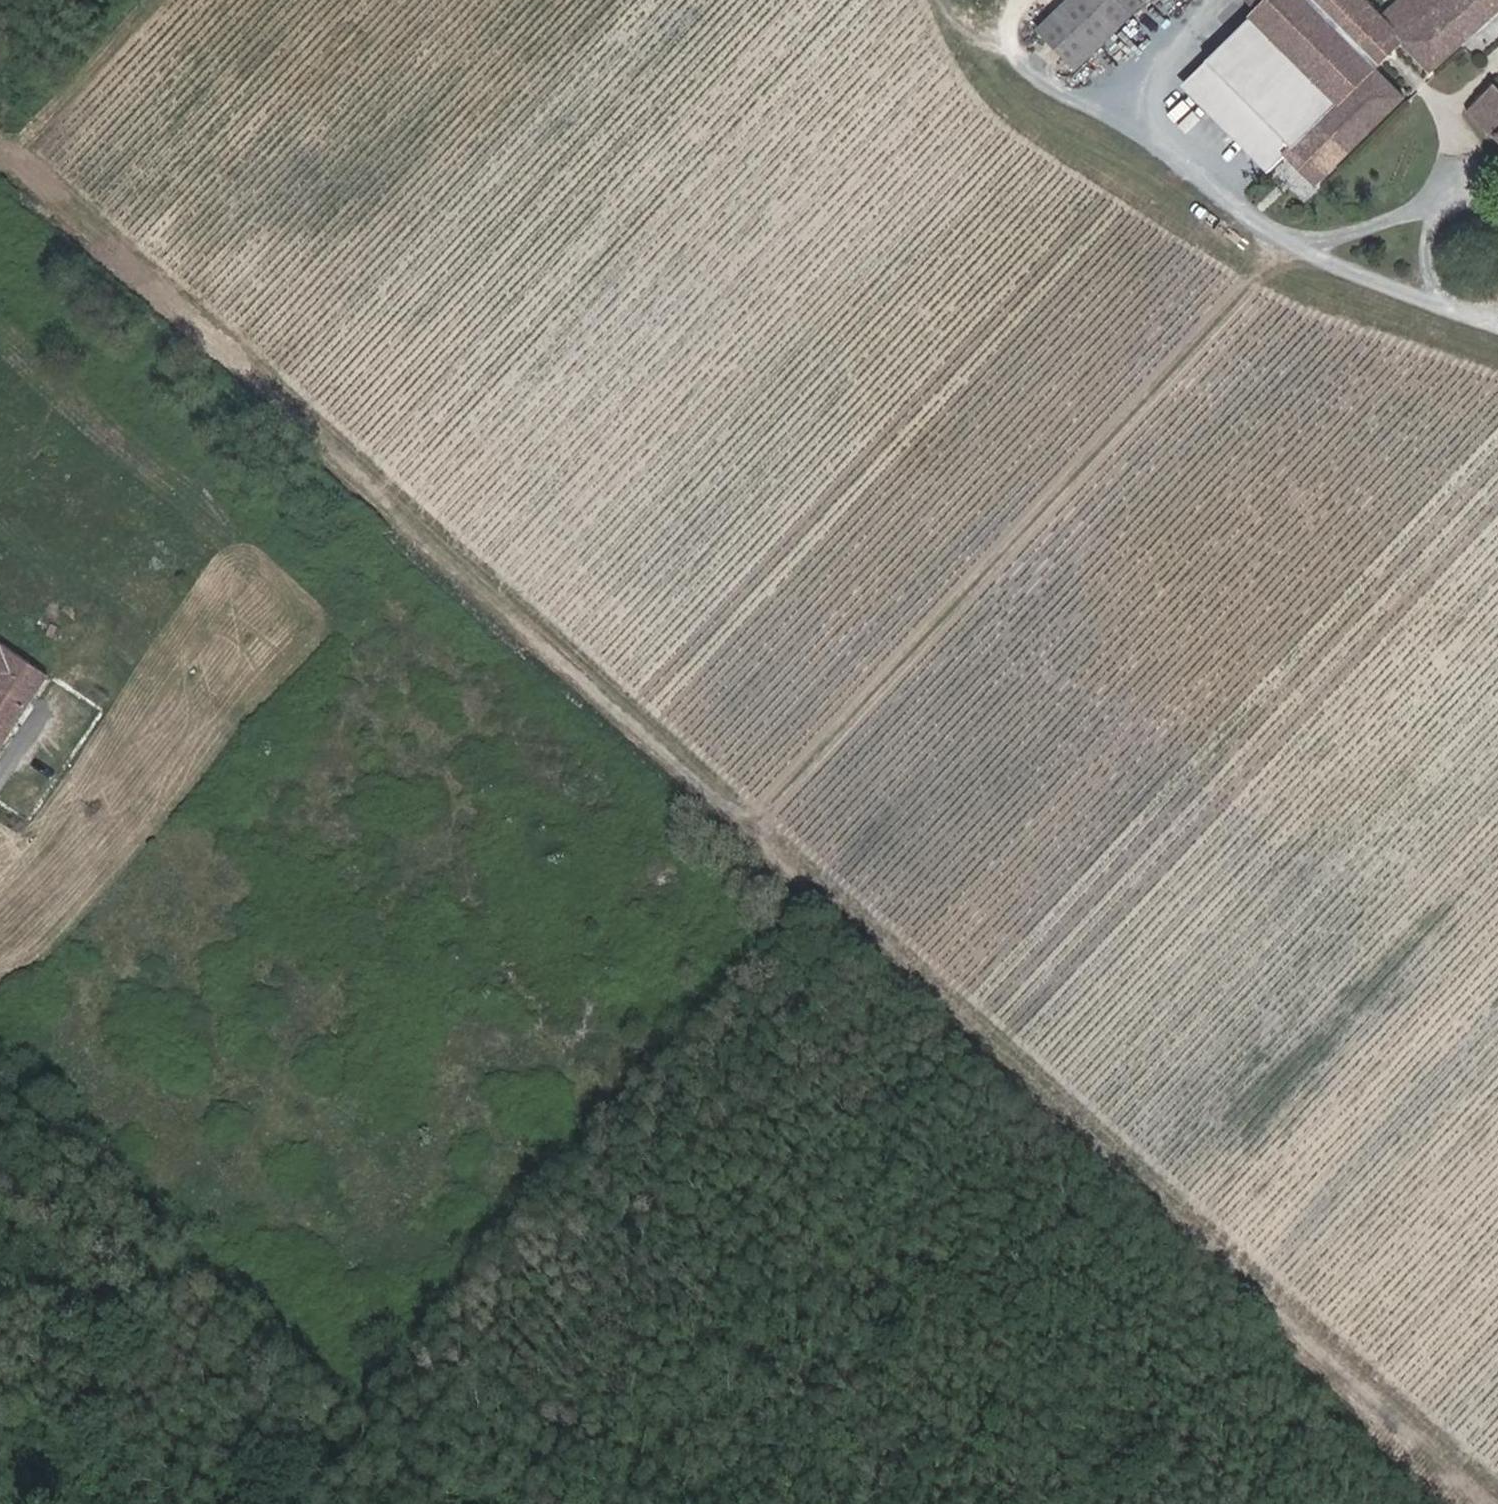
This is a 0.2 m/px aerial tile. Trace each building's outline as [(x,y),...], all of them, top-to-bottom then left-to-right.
[(1031,35),(1069,73),(1143,0),(1066,0),(1031,35)] [(1355,0),(1263,0),(1243,20),(1330,105),(1301,135),(1332,165),(1397,98),(1367,69),(1394,46),(1422,74),(1497,9),(1497,0),(1436,0),(1403,30),(1382,10),(1374,18),(1355,0)] [(1459,42),(1438,60),(1454,78),(1475,59),(1459,42)] [(1492,87),(1465,109),(1497,147),(1497,94),(1492,87)] [(25,687),(0,667),(0,723),(25,687)]
